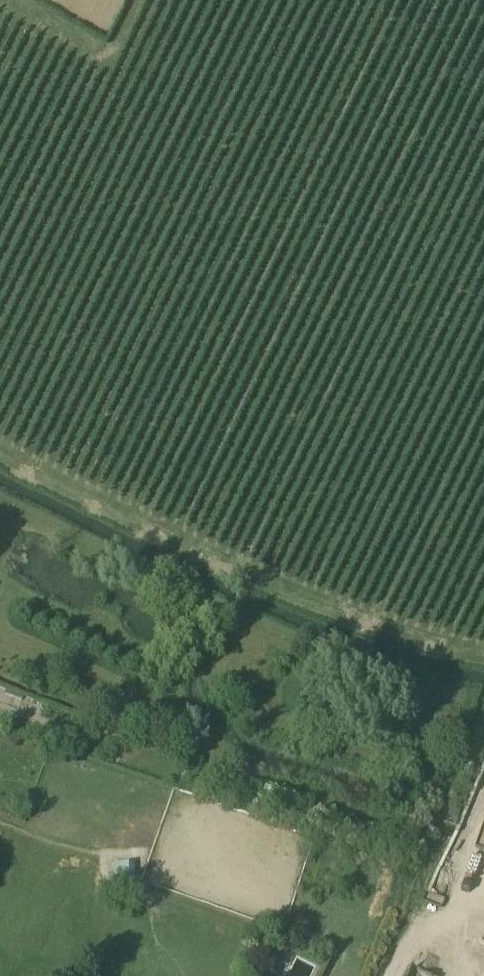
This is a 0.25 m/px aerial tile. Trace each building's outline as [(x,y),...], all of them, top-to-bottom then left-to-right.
[(5,695),(22,701),(24,696),(6,690),(5,695)]
